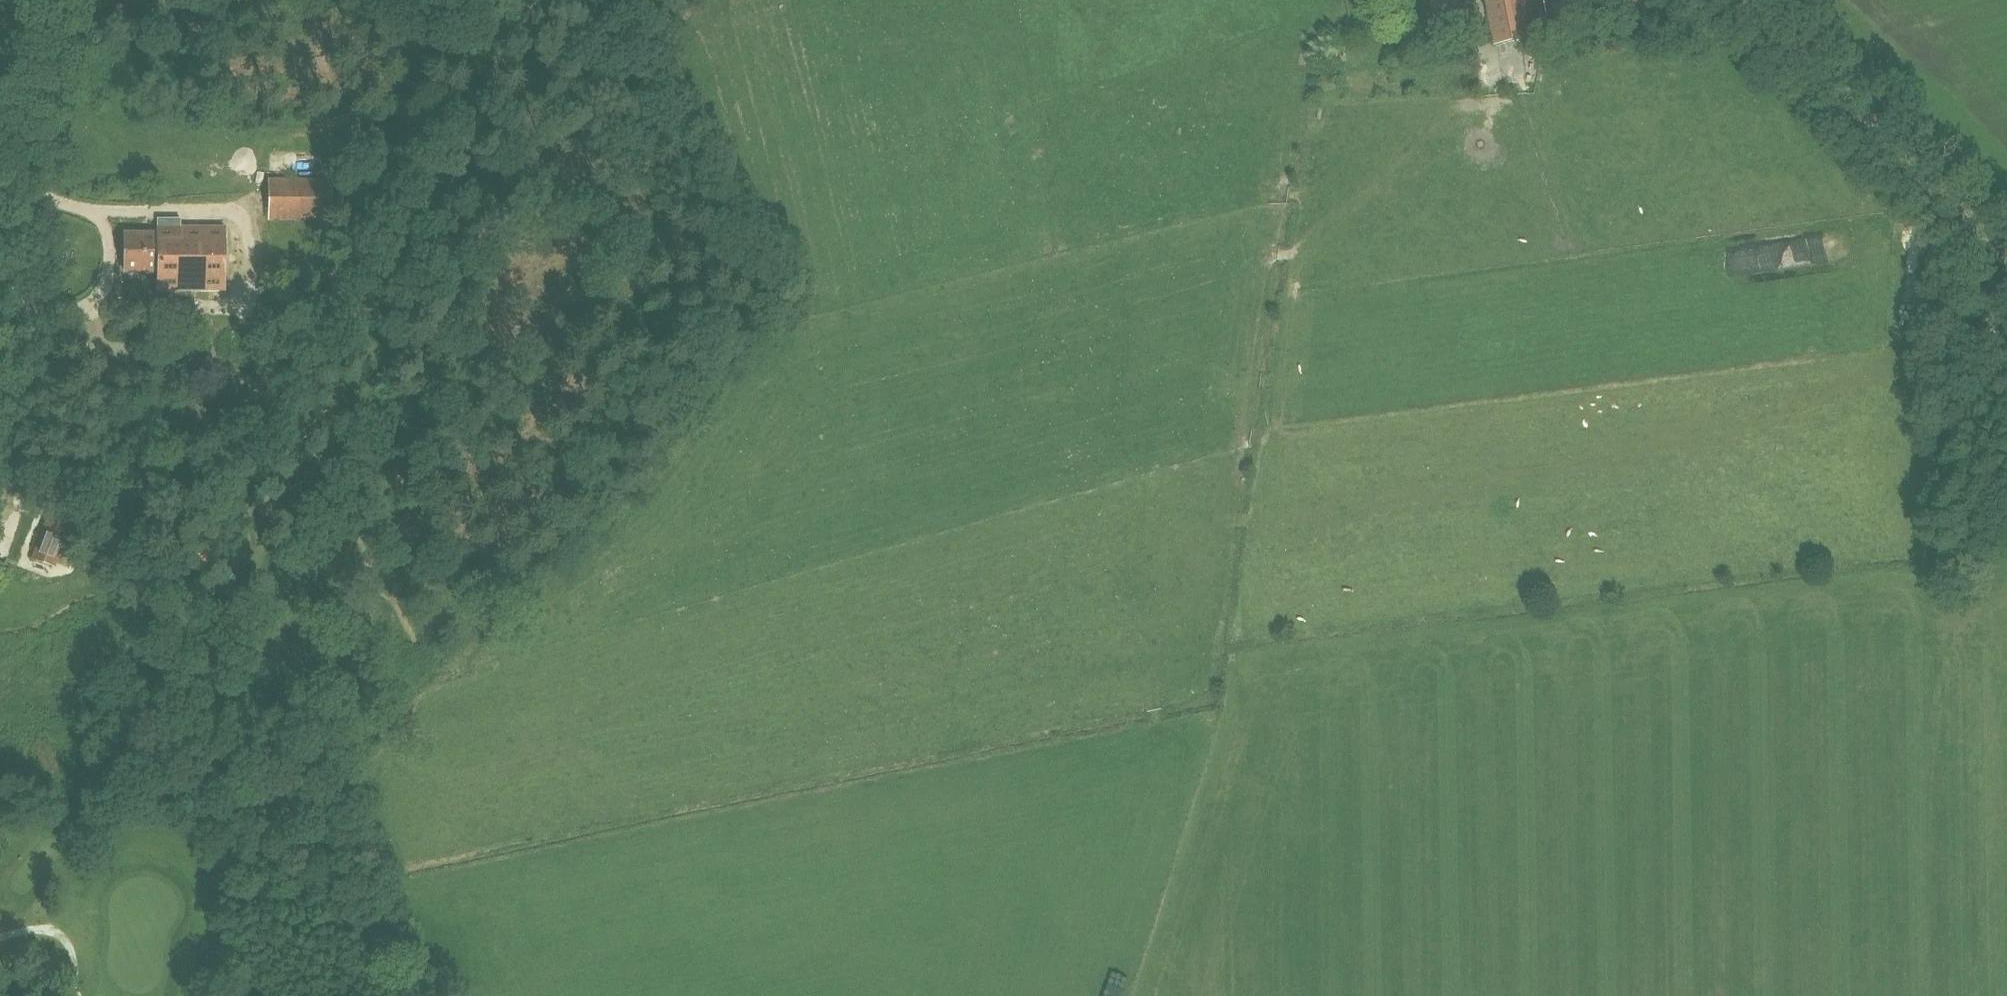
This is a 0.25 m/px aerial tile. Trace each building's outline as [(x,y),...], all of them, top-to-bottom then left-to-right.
[(1530,0),(1487,0),(1495,44),(1537,36),(1530,0)] [(1610,0),(1544,0),(1546,13),(1610,1),(1610,0)] [(267,179),(268,222),(332,221),(333,179),(267,179)] [(157,222),(157,231),(123,232),(123,274),(156,274),(156,291),(225,292),(225,275),(237,275),(237,239),(225,239),(225,230),(225,225),(180,226),(180,221),(157,222)] [(60,523),(57,532),(42,527),(30,559),(56,569),(63,545),(66,546),(69,536),(76,539),(80,529),(60,523)]
